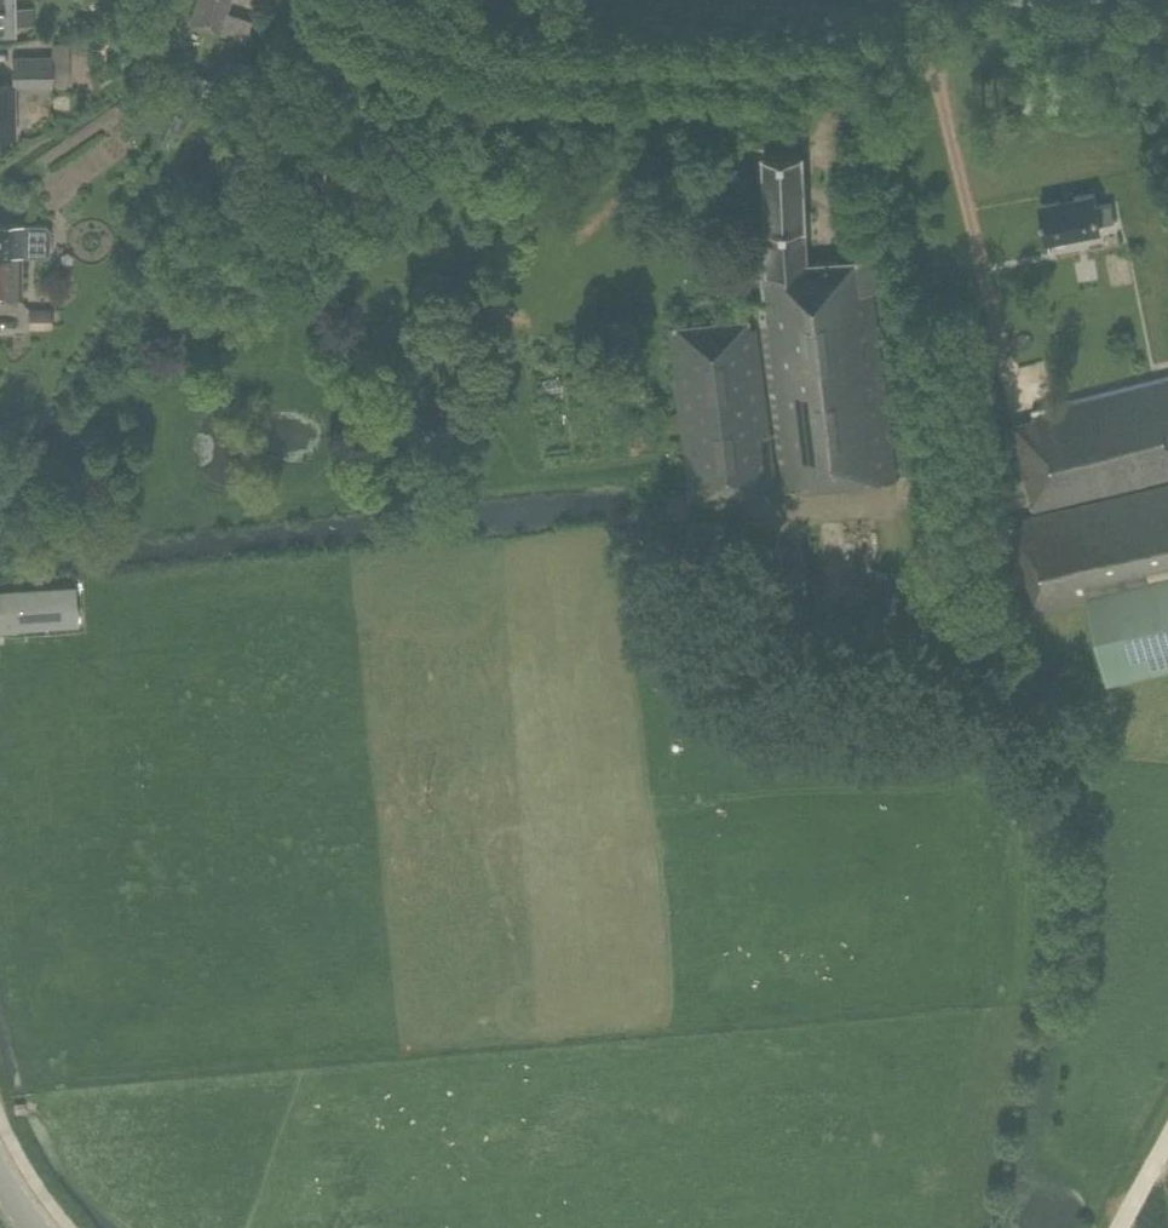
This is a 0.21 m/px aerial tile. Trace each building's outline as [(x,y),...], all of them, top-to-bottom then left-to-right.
[(2,34),(15,34),(15,0),(0,0),(0,32),(1,32),(2,34)] [(245,40),(252,19),(226,10),(229,0),(197,0),(189,21),(245,40)] [(53,84),(52,56),(17,57),(12,57),(12,85),(13,85),(53,84)] [(12,85),(0,85),(0,136),(14,136),(13,85),(12,85)] [(146,104),(130,103),(129,119),(145,121),(146,104)] [(690,494),(895,479),(874,287),(876,287),(873,259),(808,261),(803,155),(764,156),(768,254),(754,255),(756,274),(762,274),(764,296),(736,299),(738,318),(672,325),(690,494)] [(1111,202),(1097,204),(1096,204),(1094,191),(1072,195),(1040,201),(1047,237),(1086,230),(1085,225),(1115,220),(1111,202)] [(22,224),(0,224),(0,299),(20,300),(21,254),(45,255),(50,251),(51,228),(47,225),(22,224)] [(29,326),(52,327),(52,307),(29,307),(29,326)] [(1032,408),(1035,416),(1013,422),(1032,510),(1167,476),(1167,374),(1032,408)] [(1011,518),(1034,613),(1089,600),(1109,677),(1167,662),(1167,482),(1011,518)] [(77,623),(75,585),(0,590),(0,628),(77,623)]
